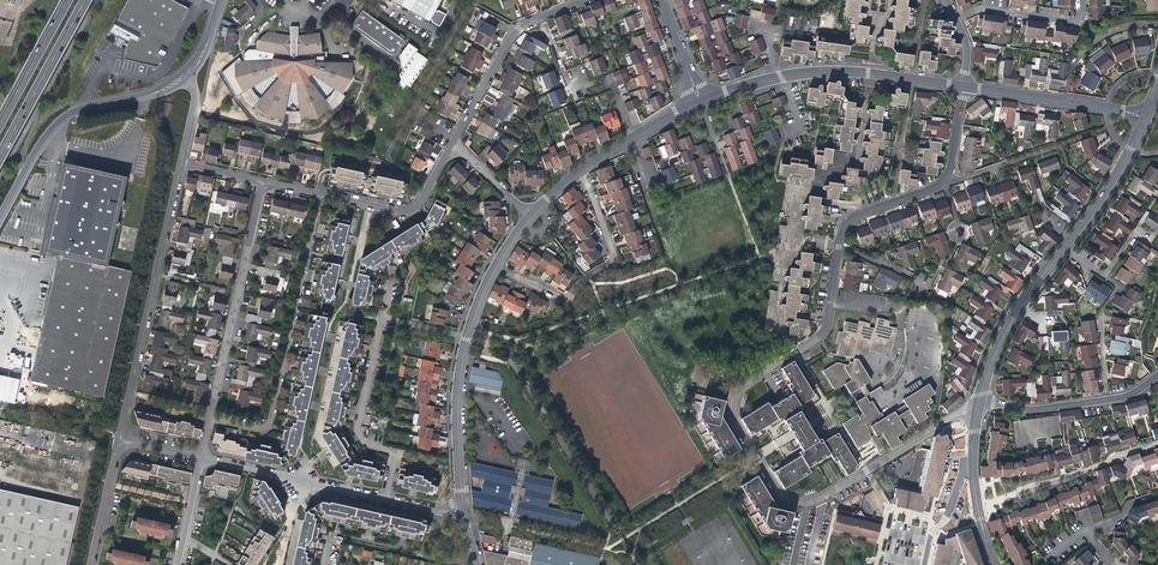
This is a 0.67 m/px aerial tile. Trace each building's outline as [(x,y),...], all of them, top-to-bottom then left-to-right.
[(174,0),(128,0),(109,33),(117,38),(118,36),(127,41),(126,42),(127,43),(125,59),(157,65),(168,46),(189,8),(174,0)] [(252,11),(256,8),(250,1),(251,0),(246,0),(243,2),(246,5),(240,10),(232,17),(240,25),(253,13),(252,11)] [(429,22),(430,20),(433,22),(432,24),(440,28),(446,16),(438,12),(438,13),(435,11),(441,0),(390,0),(429,22)] [(516,0),(499,0),(503,9),(511,6),(517,3),(516,0)] [(593,18),(608,12),(603,0),(595,3),(588,6),(593,18)] [(613,10),(609,0),(604,0),(603,0),(608,12),(613,10)] [(642,11),(651,7),(649,1),(649,0),(636,0),(634,1),(636,6),(639,5),(642,11)] [(703,4),(702,0),(699,0),(692,2),(695,9),(688,11),(686,5),(689,4),(689,2),(688,0),(686,0),(683,1),(676,4),(677,8),(679,12),(682,20),(690,17),(697,14),(706,11),(703,4)] [(861,19),(864,19),(865,19),(866,18),(866,16),(865,15),(864,15),(859,14),(860,7),(865,7),(866,7),(867,6),(867,5),(867,4),(866,3),(865,3),(864,3),(863,3),(860,2),(861,0),(847,0),(844,21),(857,23),(858,19),(861,19)] [(912,26),(913,17),(914,10),(911,10),(911,9),(906,8),(907,1),(903,0),(898,0),(897,7),(894,7),(891,7),(890,7),(890,8),(890,10),(890,11),(892,11),(894,11),(897,12),(896,19),(893,19),(890,19),(889,19),(889,20),(889,22),(889,23),(892,23),(895,24),(894,27),(894,31),(894,32),(897,32),(902,33),(903,28),(903,25),(912,26)] [(956,3),(958,7),(960,6),(961,10),(965,8),(970,6),(968,2),(972,0),(955,0),(956,3)] [(1009,7),(1012,8),(1022,9),(1023,5),(1028,5),(1037,7),(1038,0),(1010,0),(1009,7)] [(1073,0),(1057,0),(1057,8),(1064,8),(1064,16),(1072,17),(1073,17),(1073,11),(1073,1),(1073,0)] [(1104,1),(1093,0),(1088,0),(1088,2),(1088,7),(1087,13),(1087,21),(1102,22),(1103,8),(1104,8),(1104,1)] [(595,24),(593,18),(588,6),(583,8),(585,13),(582,14),(580,15),(584,26),(589,24),(590,26),(595,24)] [(762,6),(758,16),(772,20),(775,9),(762,6)] [(644,24),(645,28),(657,24),(656,20),(654,16),(651,7),(642,11),(625,18),(630,30),(639,26),(637,19),(643,16),(646,23),(644,24)] [(737,8),(733,24),(745,27),(751,10),(737,8)] [(405,42),(362,11),(353,23),(354,29),(390,55),(396,54),(405,42)] [(710,22),(706,11),(697,14),(699,20),(692,23),(690,17),(682,20),(684,25),(686,31),(694,28),(704,24),(710,22)] [(565,15),(553,20),(555,26),(558,33),(570,29),(565,15)] [(1000,34),(1001,28),(1006,29),(1007,19),(1003,18),(997,17),(987,16),(983,15),(983,16),(979,15),(977,25),(982,25),(981,32),(1000,34)] [(707,31),(704,24),(694,28),(696,34),(699,40),(708,36),(714,34),(723,31),(725,30),(721,18),(710,22),(713,29),(707,31)] [(931,20),(929,32),(949,34),(949,31),(952,32),(953,31),(954,30),(953,28),(946,27),(947,22),(931,20)] [(816,45),(815,51),(819,52),(819,57),(819,58),(820,58),(821,59),(822,58),(823,57),(824,52),(839,55),(838,60),(839,61),(840,62),(842,62),(842,61),(843,60),(844,55),(848,56),(849,47),(855,43),(863,44),(863,40),(869,41),(870,40),(871,39),(871,38),(870,37),(869,36),(865,36),(865,35),(865,34),(866,28),(860,27),(857,26),(857,23),(844,21),(843,24),(851,26),(849,42),(840,41),(840,43),(825,41),(826,38),(817,37),(816,45)] [(480,27),(477,31),(494,41),(497,36),(492,34),(494,31),(495,28),(484,22),(481,28),(480,27)] [(1025,38),(1063,43),(1063,42),(1077,45),(1079,29),(1071,28),(1060,26),(1056,26),(1055,32),(1046,31),(1047,24),(1042,24),(1031,22),(1027,22),(1022,22),(1021,32),(1026,32),(1025,38)] [(635,37),(639,49),(645,46),(655,42),(663,39),(660,30),(657,24),(645,28),(647,33),(650,32),(652,38),(646,40),(644,34),(635,37)] [(234,54),(237,36),(235,36),(236,31),(227,29),(225,42),(223,52),(234,54)] [(878,42),(884,43),(883,47),(891,48),(896,54),(895,62),(899,63),(899,66),(899,67),(900,68),(901,68),(902,68),(903,67),(903,66),(904,63),(912,64),(913,56),(905,55),(905,52),(906,49),(897,48),(899,40),(896,40),(893,40),(894,32),(894,31),(891,31),(885,30),(884,38),(882,38),(879,38),(878,38),(877,39),(877,40),(877,41),(878,42)] [(492,45),(494,41),(477,31),(475,36),(476,36),(473,42),(485,48),(487,44),(488,43),(492,45)] [(710,43),(708,36),(699,40),(700,45),(703,51),(713,47),(719,45),(728,42),(723,31),(714,34),(716,40),(710,43)] [(937,54),(945,55),(954,56),(955,48),(958,49),(959,48),(959,45),(953,44),(954,40),(951,40),(948,39),(949,34),(929,32),(928,37),(939,38),(937,54)] [(312,55),(316,54),(320,54),(320,47),(321,47),(320,42),(319,42),(318,35),(296,38),(296,35),(289,34),(289,38),(266,33),(258,41),(257,51),(273,57),(272,60),(272,64),(235,62),(234,78),(242,93),(276,75),(277,77),(279,79),(253,107),(267,118),(282,121),(289,84),(292,84),(295,84),(300,121),(317,119),(330,108),(305,80),(308,77),(309,75),(341,95),(350,81),(350,64),(318,64),(312,64),(312,55)] [(560,53),(566,50),(579,45),(576,35),(562,40),(564,44),(561,45),(562,47),(558,48),(560,53)] [(766,50),(760,36),(755,38),(748,40),(754,55),(766,50)] [(1131,40),(1132,46),(1132,51),(1133,54),(1145,52),(1149,52),(1148,48),(1153,48),(1152,38),(1147,38),(1141,39),(1142,40),(1139,41),(1138,41),(1137,39),(1131,40)] [(520,47),(517,53),(528,59),(535,46),(524,39),(520,47)] [(801,62),(802,64),(805,63),(806,60),(814,61),(815,51),(816,45),(784,40),(781,57),(789,58),(789,60),(790,61),(791,62),(792,62),(794,61),(794,56),(802,57),(801,62)] [(716,54),(713,47),(703,51),(705,57),(707,63),(712,61),(721,58),(728,55),(734,53),(730,41),(728,42),(719,45),(722,52),(716,54)] [(1129,52),(1132,51),(1132,46),(1131,46),(1129,41),(1125,43),(1124,42),(1119,45),(1120,46),(1118,47),(1116,48),(1115,46),(1110,49),(1114,58),(1115,61),(1125,57),(1130,55),(1129,52)] [(634,65),(636,64),(645,60),(651,58),(660,54),(658,49),(655,42),(645,46),(648,53),(642,56),(639,49),(629,52),(634,65)] [(584,43),(579,45),(566,50),(568,54),(572,53),(574,55),(576,54),(577,58),(587,53),(584,43)] [(984,44),(984,49),(976,48),(975,47),(973,55),(972,62),(983,64),(984,56),(997,58),(998,50),(996,50),(997,46),(984,44)] [(399,57),(400,62),(403,62),(404,68),(399,75),(399,80),(409,87),(427,61),(415,53),(416,51),(408,45),(399,57)] [(1110,61),(1114,58),(1110,49),(1108,45),(1101,50),(1103,53),(1099,57),(1100,58),(1098,60),(1097,60),(1096,59),(1091,63),(1095,68),(1098,72),(1100,74),(1107,68),(1113,64),(1110,61)] [(466,52),(464,56),(481,66),(484,62),(479,59),(480,56),(482,54),(470,47),(467,53),(466,52)] [(723,63),(721,58),(712,61),(714,66),(716,72),(725,68),(738,63),(741,63),(737,52),(734,53),(728,55),(730,61),(723,63)] [(935,70),(937,54),(921,52),(919,65),(923,66),(923,69),(923,71),(925,71),(926,71),(927,70),(927,69),(935,70)] [(1035,82),(1044,83),(1046,70),(1048,60),(1049,53),(1041,52),(1040,59),(1040,60),(1036,59),(1035,66),(1032,66),(1031,68),(1027,67),(1025,80),(1035,82)] [(479,70),(481,66),(464,56),(458,53),(456,57),(463,61),(460,67),(463,68),(471,73),(473,71),(473,70),(474,68),(478,70),(479,70)] [(534,63),(528,59),(517,53),(514,57),(516,58),(518,60),(515,65),(527,72),(530,66),(532,67),(534,63)] [(647,67),(645,60),(636,64),(640,75),(648,72),(655,70),(665,66),(662,60),(660,54),(651,58),(653,64),(647,67)] [(605,71),(600,58),(600,57),(597,58),(595,55),(587,58),(591,69),(593,76),(605,71)] [(998,74),(1003,75),(1002,80),(1017,82),(1017,79),(1018,75),(1011,74),(1012,62),(1005,61),(1005,62),(1000,62),(998,74)] [(1051,70),(1046,70),(1044,83),(1049,83),(1049,85),(1056,86),(1063,87),(1067,63),(1059,62),(1057,75),(1050,74),(1051,70)] [(740,68),(738,63),(725,68),(728,75),(730,81),(740,77),(737,70),(740,68)] [(651,79),(648,72),(640,75),(638,76),(642,88),(649,86),(655,83),(664,80),(669,78),(667,71),(665,66),(655,70),(657,77),(651,79)] [(1096,75),(1098,72),(1095,68),(1095,69),(1090,67),(1088,71),(1087,71),(1085,75),(1086,76),(1085,78),(1084,80),(1083,79),(1080,84),(1092,91),(1095,85),(1100,77),(1096,75)] [(613,73),(614,77),(626,72),(625,68),(613,73)] [(508,72),(507,74),(507,75),(505,73),(502,73),(500,77),(497,81),(502,84),(500,87),(499,89),(511,95),(513,90),(515,91),(517,86),(520,82),(518,81),(521,76),(521,75),(510,69),(508,72)] [(453,77),(450,81),(468,91),(470,86),(466,84),(467,81),(468,79),(457,72),(454,78),(453,77)] [(540,76),(540,78),(545,90),(557,85),(555,80),(554,78),(552,72),(540,76)] [(628,77),(626,72),(614,77),(616,81),(628,77)] [(629,81),(628,77),(616,81),(617,86),(629,81)] [(651,91),(649,86),(642,88),(639,89),(640,90),(644,100),(646,100),(659,95),(664,93),(668,91),(666,86),(664,80),(655,83),(657,89),(652,92),(651,92),(651,91)] [(465,95),(468,91),(450,81),(448,86),(449,87),(446,92),(458,98),(460,95),(461,93),(465,95)] [(832,101),(837,101),(838,88),(839,83),(838,82),(837,82),(836,82),(835,82),(835,83),(835,84),(827,83),(825,94),(821,93),(822,87),(821,86),(820,85),(819,85),(818,85),(818,86),(817,89),(809,88),(806,105),(823,107),(824,100),(825,97),(833,98),(832,101)] [(836,102),(840,103),(851,104),(850,108),(853,109),(854,111),(853,112),(857,113),(858,113),(859,113),(860,112),(860,111),(860,109),(859,109),(858,109),(853,108),(854,104),(846,103),(841,96),(843,88),(838,88),(837,101),(836,102)] [(898,97),(899,94),(899,91),(899,90),(898,89),(897,89),(896,89),(895,90),(894,96),(890,95),(889,103),(886,105),(886,109),(882,108),(874,107),(874,111),(868,110),(867,110),(866,111),(866,113),(866,114),(867,114),(868,114),(869,115),(873,115),(872,119),(881,120),(881,117),(884,117),(887,118),(888,109),(897,110),(897,108),(897,105),(905,106),(906,98),(898,97)] [(559,90),(547,94),(552,108),(564,104),(562,97),(559,90)] [(456,101),(458,98),(446,92),(443,97),(442,96),(439,101),(457,111),(459,106),(455,104),(456,101)] [(922,103),(929,104),(930,94),(920,93),(916,92),(912,115),(919,116),(921,112),(922,103)] [(661,101),(659,95),(646,100),(648,104),(651,103),(654,109),(663,106),(661,101)] [(772,100),(774,104),(775,107),(776,109),(780,107),(781,107),(787,104),(785,100),(784,95),(777,98),(772,100)] [(624,103),(625,107),(638,103),(636,98),(624,103)] [(494,101),(492,104),(491,105),(489,109),(494,112),(493,114),(491,117),(497,120),(502,123),(505,117),(506,118),(508,114),(509,113),(510,110),(508,109),(511,104),(501,99),(500,101),(498,104),(494,101)] [(754,99),(744,103),(740,104),(742,109),(744,115),(754,111),(752,107),(756,105),(755,104),(754,99)] [(972,119),(979,114),(988,107),(983,102),(981,99),(966,111),(972,119)] [(454,115),(457,111),(439,101),(437,105),(438,106),(435,111),(447,118),(449,114),(450,113),(454,115)] [(1012,127),(1012,126),(1014,113),(1016,104),(1007,103),(1001,102),(1000,109),(995,109),(993,122),(997,122),(999,112),(1006,113),(1004,126),(1012,127)] [(639,107),(638,103),(625,107),(627,111),(639,107)] [(840,103),(838,114),(851,116),(852,113),(853,113),(853,112),(854,111),(853,109),(850,108),(851,104),(840,103)] [(991,111),(988,107),(979,114),(982,118),(991,111)] [(600,117),(604,126),(605,130),(611,128),(610,127),(613,126),(614,129),(620,127),(614,111),(600,117)] [(757,111),(754,111),(744,115),(736,118),(732,120),(736,131),(745,128),(743,122),(749,119),(752,126),(761,122),(757,111)] [(1084,114),(1074,112),(1073,117),(1074,117),(1075,120),(1072,121),(1075,131),(1087,127),(1085,122),(1084,117),(1084,114)] [(1027,115),(1019,114),(1019,113),(1014,113),(1012,126),(1017,126),(1017,125),(1024,126),(1024,129),(1023,138),(1030,139),(1034,116),(1027,115)] [(496,131),(493,130),(495,126),(494,125),(497,120),(491,117),(486,114),(485,116),(483,119),(479,117),(477,120),(476,121),(474,125),(479,127),(477,130),(476,132),(491,141),(496,132),(496,131)] [(850,128),(851,126),(850,125),(851,116),(838,114),(833,150),(846,152),(847,149),(847,148),(848,146),(847,145),(849,129),(851,128),(850,128)] [(1041,128),(1042,125),(1049,126),(1047,138),(1055,140),(1058,116),(1048,115),(1039,114),(1037,127),(1041,128)] [(866,159),(864,159),(864,160),(864,161),(861,160),(859,160),(859,161),(859,162),(859,163),(860,163),(863,164),(862,171),(878,173),(881,157),(883,158),(888,126),(883,125),(880,125),(881,120),(872,119),(871,131),(865,130),(864,131),(865,131),(865,135),(870,135),(869,143),(864,142),(863,147),(868,148),(866,159)] [(936,130),(935,137),(945,139),(946,132),(947,124),(944,123),(931,122),(925,121),(924,128),(936,130)] [(569,127),(573,136),(576,146),(582,144),(586,142),(581,128),(579,123),(569,127)] [(591,124),(581,128),(586,142),(590,140),(597,138),(593,130),(591,124)] [(604,126),(593,130),(597,138),(599,144),(604,142),(609,140),(605,130),(604,126)] [(741,135),(743,141),(749,139),(752,138),(748,127),(745,128),(736,131),(730,134),(724,136),(728,147),(737,144),(735,137),(741,135)] [(763,132),(765,136),(777,132),(775,127),(763,132)] [(856,129),(851,128),(849,129),(847,145),(848,146),(848,145),(851,145),(852,145),(853,145),(854,145),(855,144),(855,143),(854,141),(849,140),(850,133),(855,134),(855,133),(856,133),(857,132),(857,131),(856,130),(856,129)] [(665,139),(667,145),(677,141),(674,135),(673,130),(659,135),(661,141),(665,139)] [(765,136),(766,140),(779,136),(777,132),(765,136)] [(574,154),(576,153),(579,152),(576,146),(573,136),(562,140),(566,149),(567,152),(568,156),(574,154)] [(682,146),(684,151),(693,148),(689,136),(685,138),(677,141),(667,145),(659,148),(660,151),(661,150),(664,159),(678,154),(676,148),(682,146)] [(780,140),(779,136),(766,140),(768,145),(780,140)] [(964,144),(963,150),(962,157),(961,164),(961,166),(960,171),(966,172),(973,170),(973,169),(974,166),(976,166),(977,157),(979,158),(980,153),(981,147),(979,147),(979,142),(980,138),(965,136),(965,140),(964,144)] [(194,137),(191,150),(195,151),(194,154),(197,154),(196,158),(200,159),(203,148),(205,140),(194,137)] [(1085,155),(1088,159),(1092,156),(1095,153),(1094,152),(1092,152),(1092,150),(1091,148),(1094,147),(1091,137),(1081,140),(1082,145),(1081,146),(1084,155),(1085,155)] [(425,138),(416,154),(427,160),(429,156),(427,155),(430,151),(434,143),(425,138)] [(753,150),(749,139),(743,141),(737,144),(728,147),(725,148),(726,153),(729,160),(738,156),(735,150),(742,148),(744,154),(753,150)] [(241,154),(240,156),(242,156),(241,160),(246,161),(250,143),(239,140),(237,147),(236,153),(241,154)] [(941,143),(930,142),(929,150),(920,149),(918,166),(926,167),(925,175),(936,176),(937,168),(940,169),(941,169),(942,168),(942,167),(942,166),(941,165),(938,164),(935,164),(937,156),(942,157),(943,156),(943,155),(943,154),(943,153),(942,152),(941,152),(940,152),(941,143)] [(254,157),(258,158),(261,145),(250,143),(246,161),(251,162),(252,158),(254,159),(254,157)] [(698,152),(700,158),(710,154),(706,143),(700,145),(693,148),(684,151),(681,152),(685,164),(689,162),(694,160),(692,154),(698,152)] [(221,155),(227,156),(231,157),(231,159),(230,162),(234,163),(236,155),(236,153),(237,147),(224,144),(221,155)] [(477,156),(481,160),(486,155),(490,151),(491,149),(492,149),(488,145),(477,156)] [(642,149),(643,154),(655,149),(654,145),(642,149)] [(498,149),(495,146),(492,149),(491,149),(490,151),(486,155),(489,157),(489,158),(491,160),(497,165),(505,157),(504,156),(507,154),(500,147),(498,149)] [(217,151),(203,148),(200,159),(200,161),(206,162),(214,164),(217,151)] [(824,165),(826,165),(826,163),(828,164),(830,151),(832,152),(833,150),(818,148),(818,150),(816,150),(814,162),(822,163),(822,166),(821,169),(821,170),(822,170),(823,170),(823,169),(824,165)] [(566,149),(560,151),(555,153),(560,166),(561,169),(567,167),(572,165),(568,156),(567,152),(566,149)] [(657,154),(655,149),(643,154),(645,158),(652,156),(657,154)] [(545,170),(551,168),(550,166),(553,165),(553,167),(554,168),(560,166),(555,153),(555,150),(540,156),(545,170)] [(758,162),(753,150),(744,154),(738,156),(729,160),(730,163),(733,171),(742,168),(740,161),(746,159),(749,165),(758,162)] [(299,171),(302,172),(306,155),(295,152),(292,164),(297,165),(296,166),(298,167),(297,171),(299,171)] [(269,165),(269,167),(273,168),(275,156),(263,153),(260,163),(265,164),(269,165)] [(691,167),(693,173),(702,170),(702,169),(700,164),(706,162),(708,167),(717,164),(714,156),(713,153),(710,154),(700,158),(694,160),(689,162),(691,167)] [(1110,161),(1102,157),(1100,159),(1098,158),(1096,157),(1096,155),(1095,153),(1092,156),(1088,159),(1091,163),(1091,164),(1100,169),(1101,168),(1105,170),(1110,161)] [(425,163),(427,160),(416,154),(409,166),(419,171),(421,167),(424,162),(425,163)] [(321,158),(306,155),(302,172),(307,173),(308,169),(318,171),(321,158)] [(290,159),(276,156),(273,168),(280,169),(280,168),(281,168),(283,168),(288,169),(290,159)] [(799,176),(799,179),(799,181),(803,181),(803,180),(804,177),(810,178),(811,167),(813,167),(814,164),(814,162),(781,157),(781,158),(779,174),(787,175),(787,177),(787,179),(791,180),(791,178),(791,175),(799,176)] [(1041,163),(1037,164),(1040,174),(1045,173),(1059,168),(1056,158),(1041,163)] [(344,189),(366,194),(376,171),(332,161),(326,185),(344,189)] [(63,162),(55,197),(42,251),(50,253),(38,305),(37,305),(35,311),(37,311),(34,322),(32,322),(31,328),(33,328),(32,334),(39,336),(39,337),(29,379),(102,396),(130,271),(106,265),(126,177),(63,162)] [(448,172),(459,183),(468,173),(462,168),(457,162),(448,172)] [(517,181),(524,181),(523,169),(523,164),(508,165),(509,183),(515,183),(515,180),(517,179),(517,181)] [(722,175),(720,171),(719,167),(717,164),(708,167),(704,169),(702,170),(693,173),(697,185),(706,181),(704,175),(710,173),(713,179),(722,175)] [(596,170),(599,178),(598,178),(599,181),(600,185),(605,183),(615,180),(610,165),(596,170)] [(661,171),(663,175),(664,180),(666,184),(678,179),(676,175),(674,170),(674,168),(673,166),(661,171)] [(1029,181),(1032,191),(1035,190),(1039,188),(1032,166),(1026,168),(1018,171),(1022,183),(1029,181)] [(1157,178),(1156,177),(1157,173),(1155,170),(1150,167),(1142,179),(1152,186),(1157,178)] [(538,170),(523,169),(524,181),(524,185),(529,185),(529,183),(532,183),(532,187),(539,187),(539,184),(542,184),(542,173),(539,173),(538,170)] [(843,185),(846,185),(849,186),(859,187),(860,179),(859,178),(856,178),(857,171),(846,169),(845,177),(842,177),(841,177),(841,178),(843,178),(842,181),(844,181),(843,185)] [(917,173),(906,171),(900,170),(898,184),(900,184),(902,185),(902,190),(902,192),(903,192),(905,192),(905,191),(906,191),(906,188),(911,189),(913,189),(914,189),(917,173)] [(367,194),(372,195),(381,172),(376,171),(366,194),(367,194)] [(372,195),(381,197),(391,174),(381,172),(372,195)] [(474,179),(468,173),(459,183),(469,193),(478,184),(474,179)] [(406,178),(391,174),(381,197),(388,198),(401,201),(406,178)] [(192,194),(193,189),(196,176),(192,175),(191,180),(185,178),(183,190),(188,191),(188,193),(192,194)] [(1075,189),(1071,195),(1068,192),(1065,196),(1075,204),(1078,200),(1079,201),(1083,197),(1089,190),(1071,175),(1065,181),(1075,189)] [(204,177),(196,176),(193,189),(208,192),(211,179),(204,177)] [(1151,197),(1155,190),(1136,177),(1131,185),(1127,190),(1136,196),(1141,190),(1151,197)] [(618,178),(615,180),(605,183),(607,191),(608,194),(611,193),(622,189),(618,178)] [(1006,182),(999,185),(1005,201),(1010,200),(1009,197),(1018,195),(1013,180),(1006,182)] [(218,208),(223,209),(224,207),(226,195),(227,191),(229,183),(224,182),(221,194),(219,193),(216,193),(213,205),(219,206),(218,208)] [(827,187),(824,186),(823,188),(822,189),(822,190),(823,191),(826,191),(825,199),(827,200),(836,201),(837,193),(844,194),(845,186),(841,186),(827,184),(827,187)] [(966,189),(967,192),(971,205),(977,203),(976,201),(984,198),(980,185),(972,187),(966,189)] [(1000,203),(1005,201),(999,185),(992,187),(986,189),(991,204),(999,201),(1000,203)] [(561,196),(570,208),(579,200),(583,197),(579,192),(577,191),(576,192),(573,188),(572,187),(564,193),(561,196)] [(624,188),(622,189),(611,193),(613,199),(614,201),(614,203),(628,199),(624,188)] [(1044,202),(1039,188),(1035,190),(1039,203),(1044,202)] [(1035,205),(1039,203),(1035,190),(1032,191),(1031,191),(1035,205)] [(230,196),(226,195),(224,207),(229,208),(229,210),(233,211),(237,193),(233,192),(232,197),(230,196)] [(972,208),(971,205),(967,192),(959,194),(953,196),(955,203),(958,210),(966,207),(967,210),(972,208)] [(1063,220),(1066,216),(1069,219),(1071,217),(1073,214),(1079,207),(1075,204),(1065,196),(1061,192),(1056,198),(1066,206),(1061,212),(1055,208),(1053,212),(1057,215),(1063,220)] [(242,194),(238,193),(234,211),(238,212),(238,211),(244,212),(246,200),(244,199),(241,199),(242,194)] [(23,333),(39,337),(39,336),(32,334),(33,328),(31,328),(32,322),(34,322),(37,311),(35,311),(37,305),(38,305),(50,253),(42,251),(55,197),(52,197),(38,254),(40,255),(23,333)] [(1142,210),(1138,208),(1128,201),(1123,197),(1119,202),(1114,210),(1119,213),(1116,217),(1126,224),(1127,224),(1129,221),(1122,216),(1127,210),(1137,217),(1142,210)] [(1130,198),(1128,201),(1138,208),(1141,205),(1130,198)] [(632,209),(628,199),(614,203),(615,206),(618,214),(628,210),(632,209)] [(824,224),(826,207),(818,206),(819,200),(810,199),(810,205),(807,204),(804,204),(803,204),(802,205),(802,206),(802,207),(803,208),(806,209),(809,209),(808,217),(805,217),(802,216),(802,217),(801,218),(801,220),(802,221),(805,221),(807,221),(806,230),(815,231),(816,223),(824,224)] [(827,203),(827,200),(825,199),(822,199),(822,201),(819,200),(818,206),(826,207),(827,203)] [(939,201),(932,204),(937,217),(938,220),(943,218),(942,216),(950,213),(946,202),(945,199),(939,201)] [(269,213),(284,216),(288,217),(291,204),(285,203),(272,200),(269,213)] [(435,200),(428,213),(432,215),(428,221),(424,219),(413,226),(408,229),(404,232),(375,251),(362,259),(365,262),(364,263),(375,271),(392,260),(391,259),(398,255),(404,251),(405,252),(422,241),(421,240),(428,236),(426,232),(432,229),(435,227),(437,228),(444,216),(442,214),(446,206),(435,200)] [(583,205),(579,200),(570,208),(566,211),(562,215),(569,223),(573,220),(580,214),(586,209),(583,205)] [(932,219),(937,217),(932,204),(931,201),(925,203),(918,205),(923,220),(931,217),(932,219)] [(483,218),(489,218),(497,218),(498,211),(496,211),(496,209),(500,209),(500,203),(484,203),(483,218)] [(296,206),(291,204),(288,217),(303,221),(306,208),(296,206)] [(222,213),(223,209),(218,208),(219,206),(213,205),(211,211),(222,213)] [(906,210),(899,212),(905,228),(911,226),(910,224),(918,221),(913,207),(906,210)] [(631,220),(628,210),(618,214),(614,215),(615,220),(617,223),(617,225),(631,220)] [(1150,227),(1156,231),(1157,228),(1157,215),(1156,218),(1146,211),(1139,222),(1142,224),(1144,223),(1150,227)] [(891,215),(887,216),(886,217),(886,218),(891,231),(900,228),(901,230),(905,228),(899,212),(891,215)] [(581,216),(580,214),(573,220),(569,223),(567,225),(573,234),(586,223),(583,219),(581,216)] [(1034,229),(1033,230),(1031,223),(1028,215),(1006,223),(1008,230),(1021,226),(1023,233),(1021,234),(1023,238),(1036,234),(1034,229)] [(1133,229),(1126,224),(1116,217),(1114,215),(1109,222),(1105,228),(1114,234),(1118,228),(1129,235),(1133,229)] [(330,225),(328,224),(327,230),(324,243),(326,243),(324,251),(322,251),(320,260),(322,260),(320,269),(318,269),(314,287),(316,287),(314,295),(325,298),(329,299),(331,299),(335,300),(350,233),(354,222),(332,217),(330,225)] [(870,226),(871,230),(874,239),(878,238),(879,237),(879,235),(878,235),(879,234),(891,231),(886,218),(886,217),(875,220),(869,222),(870,226)] [(990,217),(971,223),(975,234),(978,244),(989,240),(987,231),(994,228),(990,217)] [(504,234),(504,227),(501,227),(501,224),(503,224),(503,218),(497,218),(489,218),(488,233),(504,234)] [(635,231),(631,220),(617,225),(618,228),(621,236),(624,235),(635,231)] [(355,222),(354,222),(350,233),(335,300),(337,301),(342,278),(350,244),(355,222)] [(192,230),(193,226),(186,224),(181,223),(179,233),(175,248),(185,250),(188,237),(200,240),(202,232),(192,230)] [(592,230),(586,223),(573,234),(580,242),(589,235),(593,232),(592,230)] [(874,239),(871,230),(870,226),(863,228),(857,230),(861,245),(866,243),(869,241),(870,243),(875,242),(874,239)] [(1050,247),(1057,238),(1045,229),(1039,237),(1044,242),(1037,252),(1043,256),(1050,247)] [(637,230),(635,231),(624,235),(625,239),(628,246),(629,245),(641,241),(637,230)] [(477,232),(476,234),(469,244),(479,251),(483,253),(487,248),(484,246),(485,244),(486,245),(490,240),(482,235),(477,232)] [(950,252),(944,236),(942,237),(940,233),(924,238),(928,249),(936,247),(939,256),(942,255),(950,252)] [(1103,233),(1100,237),(1111,244),(1114,241),(1103,233)] [(224,258),(230,259),(234,260),(237,247),(238,241),(216,235),(214,243),(227,245),(224,258)] [(576,247),(583,255),(591,248),(593,246),(596,244),(591,237),(589,235),(580,242),(576,246),(576,247)] [(1117,248),(1111,244),(1100,237),(1098,235),(1093,241),(1098,244),(1104,248),(1100,254),(1097,253),(1095,257),(1102,262),(1105,258),(1109,260),(1117,248)] [(634,253),(635,258),(649,254),(645,240),(641,241),(629,245),(631,252),(632,253),(634,253)] [(1127,255),(1130,257),(1138,262),(1142,258),(1144,260),(1151,250),(1137,240),(1134,245),(1136,246),(1132,251),(1128,253),(1127,255)] [(916,241),(900,247),(901,251),(898,252),(904,268),(916,264),(913,258),(912,255),(920,252),(916,241)] [(476,256),(479,251),(469,244),(466,242),(460,251),(473,260),(476,256)] [(980,252),(965,245),(963,249),(960,248),(955,258),(953,263),(963,268),(967,260),(974,263),(980,252)] [(593,246),(591,248),(583,255),(581,257),(588,265),(600,255),(596,249),(593,246)] [(1023,246),(1021,250),(1031,257),(1034,253),(1023,246)] [(258,268),(257,272),(269,275),(270,271),(272,265),(275,265),(277,257),(289,260),(291,252),(268,247),(266,257),(263,269),(258,268)] [(508,259),(514,262),(515,260),(517,262),(515,264),(521,268),(523,264),(529,255),(516,247),(513,252),(508,259)] [(189,251),(185,250),(175,248),(174,252),(173,252),(173,253),(170,264),(183,267),(185,255),(188,255),(189,251)] [(1025,266),(1031,257),(1021,250),(1018,254),(1009,248),(1005,255),(1016,262),(1011,268),(1020,274),(1025,266)] [(539,270),(543,273),(552,259),(554,255),(545,249),(539,257),(536,263),(540,265),(541,266),(539,270)] [(471,263),(473,260),(460,251),(453,260),(458,263),(467,269),(471,263)] [(531,270),(536,263),(539,257),(531,252),(529,255),(523,264),(527,267),(531,270)] [(782,310),(784,310),(786,310),(786,314),(785,318),(791,319),(791,323),(788,323),(787,327),(790,327),(792,328),(791,336),(799,337),(800,329),(803,330),(806,330),(808,321),(802,320),(802,316),(803,313),(806,295),(797,295),(798,287),(804,288),(805,279),(803,279),(800,278),(801,275),(801,271),(804,271),(817,273),(818,264),(810,263),(811,255),(803,254),(802,262),(799,262),(797,261),(796,265),(799,266),(801,266),(800,271),(798,270),(793,269),(792,274),(791,277),(789,277),(787,277),(786,281),(790,282),(790,286),(789,294),(786,294),(784,293),(784,298),(788,298),(787,306),(782,305),(782,310)] [(1138,274),(1144,266),(1143,265),(1138,262),(1130,257),(1124,265),(1127,267),(1126,269),(1125,270),(1121,268),(1115,277),(1126,284),(1132,275),(1130,273),(1132,270),(1138,274)] [(562,265),(552,259),(543,273),(548,275),(550,272),(552,273),(555,275),(561,267),(562,265)] [(846,269),(845,276),(844,282),(843,290),(846,290),(855,291),(858,291),(860,282),(862,282),(862,277),(863,272),(861,272),(862,263),(858,263),(850,262),(847,261),(846,269)] [(374,274),(375,271),(364,263),(360,265),(352,300),(351,300),(350,304),(355,305),(365,308),(367,300),(368,300),(372,285),(373,281),(371,281),(373,274),(374,274)] [(452,272),(455,274),(458,276),(466,282),(469,277),(470,276),(472,273),(467,269),(458,263),(452,272)] [(1061,273),(1058,276),(1057,278),(1053,283),(1059,288),(1067,278),(1073,282),(1079,274),(1068,265),(1061,273)] [(232,268),(228,268),(220,266),(217,278),(229,281),(231,273),(232,268)] [(573,275),(561,267),(555,275),(552,281),(558,284),(559,282),(561,283),(561,284),(565,287),(573,275)] [(996,282),(994,286),(1002,291),(1005,293),(1007,289),(1013,293),(1018,288),(1023,281),(1003,268),(999,274),(1009,282),(1005,288),(996,282)] [(875,279),(872,286),(882,291),(884,288),(886,284),(894,288),(898,281),(900,278),(885,270),(883,272),(879,270),(875,279)] [(269,275),(257,272),(256,277),(265,279),(268,279),(274,281),(276,272),(270,271),(269,275)] [(947,294),(950,288),(951,286),(957,289),(958,289),(963,279),(948,271),(946,275),(943,274),(942,276),(937,286),(936,289),(947,294)] [(458,276),(451,285),(463,293),(465,295),(469,288),(471,285),(466,282),(458,276)] [(994,286),(982,278),(977,285),(984,290),(980,296),(985,299),(983,303),(985,304),(993,309),(994,310),(996,306),(993,304),(997,298),(1002,291),(994,286)] [(268,279),(265,279),(264,284),(262,291),(275,294),(276,292),(280,293),(282,284),(278,283),(278,281),(274,281),(268,279)] [(1106,287),(1103,285),(1102,284),(1100,287),(1091,281),(1085,291),(1093,296),(1092,299),(1100,305),(1110,290),(1106,287)] [(164,303),(163,307),(171,308),(172,305),(174,305),(179,285),(170,283),(168,289),(168,291),(165,290),(162,302),(164,303)] [(500,287),(494,284),(493,286),(488,297),(502,303),(506,294),(509,288),(503,286),(501,289),(499,288),(500,287)] [(459,298),(463,293),(451,285),(443,298),(456,307),(460,301),(457,299),(458,297),(459,298)] [(1111,303),(1119,309),(1123,311),(1124,309),(1125,308),(1128,310),(1132,304),(1134,305),(1140,295),(1139,294),(1137,293),(1132,290),(1130,289),(1127,293),(1124,297),(1122,295),(1120,298),(1116,295),(1111,303)] [(512,296),(506,294),(502,303),(501,305),(511,310),(519,293),(514,291),(513,293),(512,296)] [(523,295),(519,293),(511,310),(521,315),(524,307),(526,303),(521,300),(523,296),(523,295)] [(531,293),(526,303),(524,307),(538,314),(540,309),(544,310),(547,303),(538,298),(538,300),(535,298),(537,296),(531,293)] [(1068,303),(1068,302),(1068,295),(1060,296),(1047,296),(1045,296),(1046,304),(1046,312),(1046,317),(1060,316),(1060,311),(1056,312),(1056,304),(1068,303)] [(973,296),(972,298),(969,303),(980,310),(975,316),(974,315),(972,319),(978,323),(982,326),(985,322),(984,322),(988,317),(993,309),(985,304),(983,303),(977,299),(973,296)] [(212,297),(209,309),(216,311),(222,312),(224,306),(225,300),(212,297)] [(256,318),(260,318),(268,320),(271,308),(268,308),(268,305),(260,303),(258,309),(256,318)] [(170,313),(171,308),(163,307),(161,317),(169,322),(169,321),(181,324),(183,316),(170,313)] [(431,307),(428,322),(442,325),(444,319),(445,319),(447,310),(431,307)] [(207,322),(204,334),(214,336),(217,323),(219,316),(215,315),(207,314),(196,311),(194,319),(207,322)] [(291,452),(294,452),(297,442),(301,423),(320,338),(324,321),(325,316),(321,316),(310,313),(308,321),(307,321),(305,327),(302,339),(304,340),(302,348),(300,355),(299,355),(298,360),(295,374),(296,374),(294,382),(292,390),(291,390),(290,395),(289,399),(287,409),(288,409),(287,412),(286,417),(285,425),(283,424),(282,428),(279,445),(274,448),(255,444),(255,445),(247,443),(243,459),(262,463),(276,466),(277,462),(283,463),(289,458),(291,452)] [(167,328),(169,322),(161,317),(161,320),(159,326),(167,328)] [(837,331),(834,341),(834,342),(838,343),(836,354),(845,356),(844,360),(848,361),(847,364),(835,362),(822,371),(833,390),(842,384),(843,384),(849,393),(858,387),(863,385),(870,381),(856,359),(857,353),(866,355),(867,350),(880,353),(881,347),(882,342),(878,341),(881,330),(885,331),(886,325),(887,320),(875,317),(872,328),(865,326),(866,322),(857,320),(856,324),(843,321),(841,332),(838,331),(837,331)] [(1110,335),(1115,336),(1121,337),(1123,328),(1127,325),(1127,321),(1111,317),(1110,322),(1113,323),(1111,329),(1110,335)] [(973,338),(972,337),(969,336),(967,334),(964,337),(970,341),(975,345),(978,341),(982,344),(986,337),(990,331),(982,326),(978,323),(972,319),(971,318),(967,325),(974,329),(975,330),(977,331),(973,338)] [(346,321),(344,321),(339,320),(336,333),(329,366),(321,402),(313,437),(319,445),(321,434),(322,430),(326,412),(328,404),(334,377),(336,369),(341,343),(343,335),(346,321)] [(352,322),(346,321),(343,335),(341,343),(336,369),(334,377),(328,404),(326,412),(322,430),(339,432),(340,429),(339,429),(340,421),(342,421),(343,416),(346,402),(345,402),(346,394),(348,386),(349,387),(353,368),(352,367),(354,359),(356,352),(357,352),(361,333),(360,333),(362,325),(352,322)] [(1092,321),(1080,322),(1079,322),(1081,334),(1082,334),(1084,343),(1096,342),(1095,334),(1094,334),(1093,330),(1092,321)] [(1013,347),(1020,351),(1021,352),(1024,347),(1022,346),(1020,345),(1026,335),(1027,335),(1032,338),(1036,332),(1037,329),(1031,325),(1025,322),(1020,330),(1013,342),(1016,343),(1013,347)] [(270,329),(258,327),(248,325),(247,330),(245,339),(254,341),(256,334),(269,337),(270,329)] [(894,327),(886,325),(885,331),(881,330),(878,341),(882,342),(881,347),(889,349),(894,327)] [(155,352),(162,353),(163,349),(161,349),(163,341),(175,344),(177,336),(155,331),(154,339),(152,347),(156,347),(155,352)] [(1068,354),(1067,348),(1066,331),(1057,331),(1051,332),(1052,342),(1059,342),(1060,354),(1068,354)] [(976,345),(975,345),(970,341),(964,337),(956,332),(952,339),(962,346),(958,352),(956,356),(962,360),(967,363),(969,360),(967,358),(971,352),(976,345)] [(193,344),(198,345),(206,347),(205,350),(204,354),(212,356),(213,356),(215,356),(216,348),(218,341),(213,340),(203,338),(195,336),(194,341),(193,344)] [(1125,338),(1121,337),(1115,336),(1114,341),(1111,341),(1110,345),(1109,349),(1112,349),(1111,354),(1124,357),(1126,351),(1127,351),(1128,344),(1127,344),(1128,339),(1125,338)] [(437,351),(438,348),(439,343),(425,339),(422,354),(438,358),(440,352),(437,351)] [(1078,347),(1079,356),(1081,355),(1082,360),(1083,369),(1096,367),(1095,358),(1093,358),(1092,356),(1092,354),(1095,353),(1094,344),(1078,347)] [(236,364),(239,365),(253,368),(256,357),(268,360),(270,352),(248,347),(246,354),(244,361),(237,360),(236,364)] [(1018,360),(1023,363),(1027,355),(1021,352),(1020,351),(1013,347),(1009,355),(1006,361),(1014,366),(1015,366),(1018,360)] [(150,372),(159,374),(162,361),(174,364),(176,357),(162,353),(155,352),(152,362),(150,372)] [(21,367),(23,356),(10,354),(8,365),(21,367)] [(1033,359),(1027,355),(1023,363),(1030,366),(1033,359)] [(198,366),(195,378),(203,380),(204,375),(207,376),(209,369),(211,361),(203,359),(188,356),(186,364),(198,366)] [(951,362),(959,368),(960,369),(956,375),(966,381),(969,376),(974,368),(967,363),(962,360),(956,356),(955,356),(951,362)] [(418,369),(419,370),(438,374),(439,369),(432,367),(432,365),(433,361),(420,359),(418,369)] [(1128,361),(1117,359),(1116,365),(1113,364),(1112,371),(1111,374),(1123,377),(1124,372),(1126,372),(1127,367),(1128,361)] [(783,420),(788,428),(790,432),(806,423),(798,410),(799,407),(802,405),(803,402),(805,403),(809,401),(808,399),(810,394),(812,393),(806,383),(793,362),(779,370),(780,373),(782,376),(784,375),(790,384),(787,386),(793,395),(787,398),(784,400),(770,408),(768,403),(741,420),(742,423),(743,425),(751,437),(767,426),(779,419),(783,420)] [(239,365),(237,374),(236,380),(233,380),(232,384),(244,387),(251,388),(251,385),(253,377),(264,379),(266,371),(253,368),(239,365)] [(468,382),(475,383),(501,389),(503,380),(499,372),(484,369),(478,368),(472,366),(468,382)] [(1061,375),(1049,376),(1050,387),(1050,392),(1055,391),(1055,393),(1062,393),(1070,393),(1070,390),(1069,374),(1069,369),(1061,370),(1061,375)] [(437,378),(438,374),(419,370),(417,380),(429,383),(430,379),(431,377),(437,378)] [(1080,372),(1083,392),(1083,394),(1078,394),(1079,398),(1096,396),(1095,393),(1095,392),(1097,392),(1096,383),(1093,383),(1092,379),(1091,371),(1080,372)] [(159,374),(150,372),(149,377),(146,377),(144,383),(142,391),(152,394),(155,381),(168,384),(170,377),(159,374)] [(1034,381),(1030,381),(1030,385),(1031,394),(1035,394),(1035,397),(1044,397),(1051,396),(1050,392),(1050,387),(1049,376),(1049,373),(1042,374),(1042,386),(1035,387),(1034,386),(1034,381)] [(20,379),(0,375),(0,400),(15,403),(20,379)] [(202,384),(203,380),(195,378),(194,382),(190,381),(188,388),(194,390),(191,403),(202,405),(205,391),(206,385),(202,384)] [(940,406),(943,408),(947,414),(958,404),(963,400),(957,394),(960,391),(963,388),(955,379),(954,378),(951,381),(948,384),(951,387),(956,392),(945,401),(940,406)] [(1031,394),(1030,385),(1030,381),(1025,381),(1025,379),(1020,379),(1017,379),(1008,379),(1007,379),(1002,379),(1002,383),(1003,393),(1003,394),(1011,394),(1013,394),(1013,389),(1013,387),(1014,387),(1026,386),(1026,394),(1031,394)] [(414,391),(416,391),(435,396),(436,391),(428,389),(428,387),(429,383),(417,380),(414,391)] [(902,390),(907,397),(923,387),(919,380),(902,390)] [(499,395),(501,389),(475,383),(473,390),(499,396),(499,395)] [(927,384),(923,387),(907,397),(901,400),(904,405),(895,410),(896,412),(894,413),(893,412),(881,419),(878,413),(866,420),(863,416),(859,419),(856,414),(841,423),(856,447),(871,438),(868,433),(872,430),(875,435),(880,433),(886,442),(890,449),(899,443),(895,436),(905,430),(902,426),(905,424),(910,426),(911,420),(913,419),(916,424),(926,418),(923,413),(929,409),(926,405),(931,402),(928,398),(934,394),(927,384)] [(868,393),(863,385),(858,387),(864,396),(868,393)] [(262,395),(244,391),(240,390),(239,390),(238,395),(236,405),(235,410),(242,412),(243,410),(243,407),(245,407),(246,407),(248,400),(260,403),(262,395)] [(413,402),(420,403),(426,405),(427,401),(428,399),(434,400),(435,396),(416,391),(413,402)] [(724,401),(695,394),(689,419),(717,464),(740,449),(730,433),(720,416),(722,409),(724,401)] [(856,404),(863,416),(866,420),(878,413),(870,401),(868,403),(864,396),(854,402),(856,404)] [(1132,403),(1124,405),(1126,415),(1135,412),(1136,415),(1143,414),(1147,413),(1143,400),(1132,403)] [(433,406),(426,405),(420,403),(418,414),(437,418),(438,414),(432,412),(432,410),(433,406)] [(1117,416),(1126,415),(1124,405),(1116,406),(1117,416)] [(1110,417),(1117,416),(1116,406),(1109,407),(1110,417)] [(1078,410),(1071,411),(1072,420),(1073,420),(1077,419),(1079,419),(1078,410)] [(140,426),(140,427),(150,429),(181,436),(198,440),(200,431),(192,429),(193,426),(193,425),(175,421),(175,422),(175,425),(160,422),(160,419),(161,416),(143,412),(143,414),(134,411),(137,425),(140,426)] [(1065,421),(1072,420),(1071,411),(1064,412),(1065,421)] [(1058,422),(1065,421),(1064,412),(1057,413),(1057,416),(1058,422)] [(412,423),(420,425),(428,427),(429,423),(430,421),(436,423),(437,418),(418,414),(414,413),(412,423)] [(990,421),(990,423),(990,426),(989,430),(987,431),(987,434),(988,435),(985,456),(985,459),(985,467),(984,467),(985,477),(988,477),(991,477),(991,478),(992,479),(995,479),(995,478),(1004,477),(1004,478),(1011,478),(1011,476),(1014,475),(1016,475),(1017,477),(1023,475),(1024,475),(1032,473),(1033,474),(1036,473),(1037,471),(1045,469),(1045,470),(1055,467),(1052,457),(1051,454),(1047,455),(1042,456),(1042,458),(1038,459),(1037,457),(1030,458),(1030,457),(1024,459),(1025,463),(1021,464),(1020,461),(1010,464),(1010,462),(1003,462),(1003,465),(999,466),(999,462),(992,462),(992,460),(993,450),(996,451),(998,441),(1001,441),(1003,434),(1004,427),(1000,427),(1001,422),(999,422),(997,422),(997,416),(994,416),(991,415),(990,421)] [(418,436),(420,436),(438,440),(445,442),(446,440),(443,436),(439,436),(431,434),(431,432),(432,428),(428,427),(420,425),(418,436)] [(223,455),(243,459),(247,443),(247,442),(247,440),(235,438),(237,431),(224,428),(223,432),(222,435),(214,433),(212,443),(213,444),(216,446),(217,447),(217,448),(218,450),(218,452),(218,454),(223,455)] [(772,471),(777,478),(783,488),(809,472),(807,467),(829,454),(832,459),(835,457),(837,460),(843,470),(841,471),(843,474),(844,477),(858,468),(838,435),(837,436),(834,436),(833,434),(827,438),(826,441),(823,440),(820,442),(817,441),(809,429),(794,438),(802,451),(802,453),(782,465),(772,471)] [(350,450),(339,432),(322,430),(321,434),(319,445),(324,455),(333,469),(340,465),(345,462),(351,475),(362,477),(380,481),(383,466),(375,464),(376,463),(356,458),(354,457),(353,457),(349,451),(350,450)] [(909,507),(921,510),(923,511),(924,505),(925,505),(927,495),(931,496),(932,493),(935,494),(936,491),(937,487),(940,485),(942,478),(943,472),(947,473),(947,467),(948,454),(949,449),(952,448),(947,434),(944,435),(943,431),(940,432),(933,436),(930,450),(929,453),(933,454),(924,492),(923,492),(922,495),(917,493),(915,497),(911,496),(912,494),(909,493),(909,496),(907,495),(894,492),(893,498),(889,500),(891,503),(894,504),(903,506),(906,507),(907,503),(909,504),(909,507)] [(1115,433),(1117,440),(1119,446),(1126,444),(1134,442),(1131,433),(1123,435),(1121,432),(1115,433)] [(437,445),(437,444),(438,440),(420,436),(418,441),(417,447),(429,450),(430,445),(431,444),(437,445)] [(1101,440),(1101,441),(1103,450),(1104,453),(1112,451),(1119,449),(1119,446),(1117,440),(1108,442),(1107,439),(1101,440)] [(501,451),(494,440),(488,444),(494,455),(501,451)] [(1094,444),(1084,447),(1088,461),(1096,459),(1095,452),(1098,452),(1103,450),(1101,441),(1093,443),(1094,444)] [(1089,463),(1088,461),(1084,447),(1083,443),(1074,445),(1075,447),(1067,449),(1070,462),(1078,460),(1080,459),(1081,465),(1089,463)] [(894,492),(907,495),(909,496),(909,493),(912,494),(911,496),(915,497),(917,493),(922,495),(923,492),(924,492),(933,454),(929,453),(930,450),(927,449),(922,470),(920,479),(917,491),(914,490),(909,489),(904,488),(899,486),(896,486),(894,492)] [(1063,464),(1070,462),(1067,449),(1061,451),(1062,454),(1054,457),(1052,457),(1055,467),(1057,466),(1063,464)] [(1157,459),(1155,453),(1148,455),(1140,458),(1141,463),(1144,471),(1150,469),(1149,465),(1157,462),(1157,461),(1157,459)] [(1134,465),(1141,463),(1140,458),(1138,454),(1133,455),(1127,457),(1121,469),(1125,471),(1123,475),(1128,477),(1134,465)] [(517,458),(514,471),(519,473),(516,487),(512,486),(509,498),(513,499),(510,513),(509,518),(514,519),(515,514),(518,500),(521,501),(524,489),(521,488),(524,474),(528,475),(531,461),(517,458)] [(180,482),(188,484),(190,474),(173,470),(143,463),(132,461),(132,462),(130,462),(120,473),(130,475),(129,476),(147,480),(147,478),(148,475),(163,478),(162,481),(162,483),(179,486),(180,485),(180,482)] [(347,474),(351,475),(345,462),(340,465),(345,473),(347,474)] [(487,465),(473,462),(474,477),(483,479),(487,465)] [(471,490),(472,504),(510,513),(513,499),(509,498),(512,486),(516,487),(519,473),(514,471),(487,465),(483,479),(481,492),(471,490)] [(1110,467),(1103,469),(1106,478),(1114,476),(1121,479),(1123,475),(1125,471),(1121,469),(1114,465),(1110,467)] [(1108,484),(1106,478),(1103,469),(1096,471),(1098,479),(1094,480),(1089,482),(1092,491),(1100,489),(1099,487),(1108,484)] [(399,470),(396,485),(410,488),(414,489),(425,491),(426,491),(431,492),(433,485),(434,478),(426,476),(427,474),(408,470),(407,472),(399,470)] [(204,477),(202,487),(214,490),(214,493),(213,497),(225,500),(227,493),(235,495),(239,477),(221,472),(214,471),(214,472),(213,474),(210,476),(209,476),(207,477),(204,477)] [(553,480),(528,475),(524,474),(521,488),(524,489),(521,501),(518,500),(515,514),(578,528),(581,514),(547,507),(553,480)] [(750,518),(756,527),(761,535),(785,541),(792,511),(782,509),(777,508),(769,496),(763,485),(761,482),(757,476),(747,482),(733,490),(750,518)] [(279,522),(280,516),(279,515),(277,511),(280,509),(275,500),(271,494),(265,484),(261,486),(258,481),(253,480),(250,496),(253,497),(263,514),(263,518),(279,522)] [(1018,524),(1020,523),(1020,524),(1022,525),(1030,522),(1029,519),(1034,518),(1035,521),(1041,519),(1040,518),(1047,516),(1046,512),(1051,511),(1052,514),(1058,512),(1057,509),(1060,508),(1067,505),(1066,503),(1070,501),(1072,505),(1078,504),(1077,503),(1084,501),(1083,497),(1087,496),(1088,498),(1094,496),(1092,491),(1089,482),(1083,484),(1084,485),(1075,488),(1074,487),(1072,488),(1071,489),(1071,490),(1067,491),(1063,493),(1063,492),(1057,494),(1057,495),(1055,496),(1053,497),(1053,498),(1048,500),(1039,503),(1038,503),(1036,503),(1034,505),(1035,506),(1026,509),(1026,508),(1021,510),(1021,511),(1020,512),(1016,513),(1015,510),(1010,512),(1010,513),(1001,516),(1000,516),(998,516),(997,518),(998,519),(992,521),(995,531),(996,530),(997,533),(998,536),(1007,554),(1006,555),(1007,557),(1009,558),(1010,557),(1011,559),(1012,561),(1011,561),(1013,564),(1028,564),(1026,560),(1023,561),(1021,557),(1025,555),(1022,551),(1022,550),(1021,550),(1018,544),(1015,545),(1010,535),(1007,536),(1005,533),(1004,531),(1010,528),(1009,525),(1013,524),(1014,525),(1018,524)] [(77,507),(0,489),(0,564),(64,564),(77,507)] [(311,514),(312,515),(310,523),(303,521),(294,520),(293,522),(291,532),(285,559),(284,564),(310,564),(311,559),(310,559),(311,551),(313,544),(315,544),(319,524),(325,520),(344,524),(345,523),(352,524),(360,526),(360,528),(378,532),(379,530),(386,532),(394,534),(394,535),(412,539),(413,538),(422,540),(423,532),(424,527),(425,525),(425,523),(426,518),(407,514),(371,505),(337,498),(323,494),(319,497),(322,502),(329,504),(328,511),(320,510),(317,505),(309,510),(311,514)] [(924,505),(923,511),(928,512),(930,502),(931,500),(931,496),(927,495),(925,505),(924,505)] [(1143,505),(1146,514),(1147,518),(1153,516),(1152,512),(1157,510),(1157,500),(1151,502),(1143,505)] [(322,502),(317,505),(320,510),(328,511),(329,504),(322,502)] [(921,512),(921,510),(909,507),(909,504),(907,503),(906,507),(903,506),(902,508),(905,508),(913,510),(921,512)] [(1093,523),(1102,520),(1097,505),(1088,508),(1093,523)] [(1139,516),(1146,514),(1143,505),(1137,507),(1132,509),(1126,519),(1134,524),(1139,516)] [(845,536),(846,538),(851,546),(858,541),(875,545),(881,520),(863,516),(858,508),(850,513),(836,509),(831,532),(845,536)] [(304,513),(303,521),(310,523),(312,515),(311,514),(304,513)] [(130,521),(129,528),(138,530),(137,535),(158,540),(159,536),(169,537),(171,530),(167,529),(167,527),(168,525),(150,521),(141,519),(135,518),(134,522),(130,521)] [(989,533),(994,531),(995,531),(992,521),(986,523),(989,533)] [(262,554),(264,552),(272,541),(274,538),(269,535),(265,533),(265,532),(262,530),(262,531),(259,529),(254,537),(253,536),(236,563),(239,564),(256,564),(262,554)] [(937,544),(934,556),(936,556),(937,556),(937,559),(935,558),(934,558),(932,563),(932,564),(948,564),(949,563),(948,561),(947,561),(947,559),(948,559),(950,558),(950,556),(951,555),(947,554),(948,548),(952,549),(958,547),(960,548),(973,543),(973,541),(971,536),(969,530),(969,529),(961,531),(962,533),(954,536),(952,537),(944,539),(944,542),(941,542),(938,541),(937,544)] [(1118,553),(1123,549),(1126,547),(1121,540),(1122,533),(1113,532),(1111,544),(1115,548),(1118,553)] [(479,534),(481,541),(496,544),(498,538),(479,534)] [(483,550),(486,564),(597,564),(599,556),(598,556),(510,536),(509,543),(508,546),(509,546),(507,555),(483,550)] [(966,556),(976,553),(973,543),(960,548),(958,547),(962,558),(959,558),(962,564),(969,564),(966,556)] [(1130,544),(1126,547),(1123,549),(1126,554),(1128,556),(1127,564),(1136,564),(1138,554),(1130,544)] [(113,562),(113,564),(146,564),(146,562),(143,561),(144,557),(127,553),(116,551),(110,550),(109,554),(106,553),(104,560),(113,562)] [(1094,559),(1087,551),(1072,562),(1074,564),(1087,564),(1094,559)] [(969,564),(981,564),(980,563),(976,564),(975,559),(978,558),(977,555),(976,553),(966,556),(969,564)]
